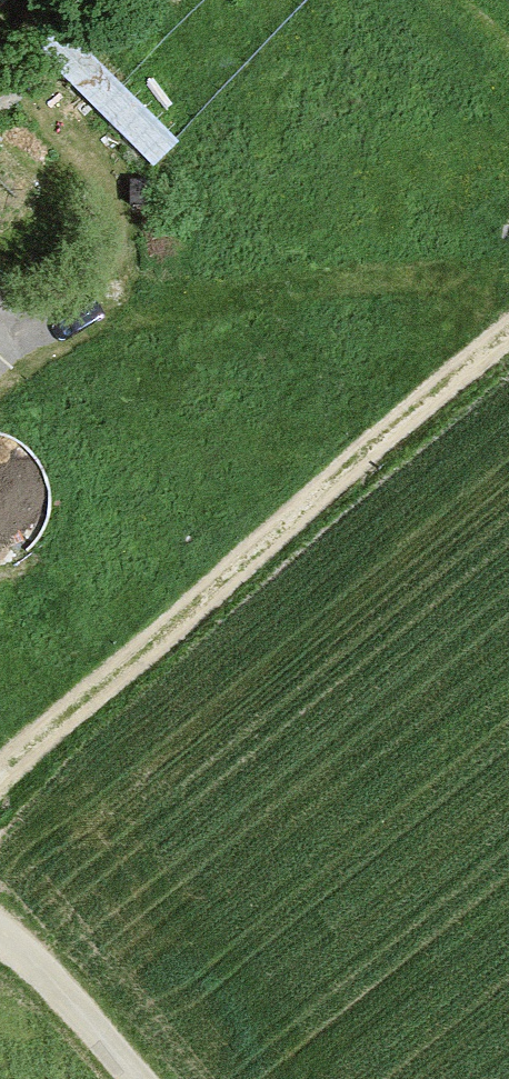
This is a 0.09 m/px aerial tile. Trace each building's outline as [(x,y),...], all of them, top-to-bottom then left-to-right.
[(8,149),(0,139),(0,156),(8,149)] [(9,309),(0,299),(0,317),(9,309)]
